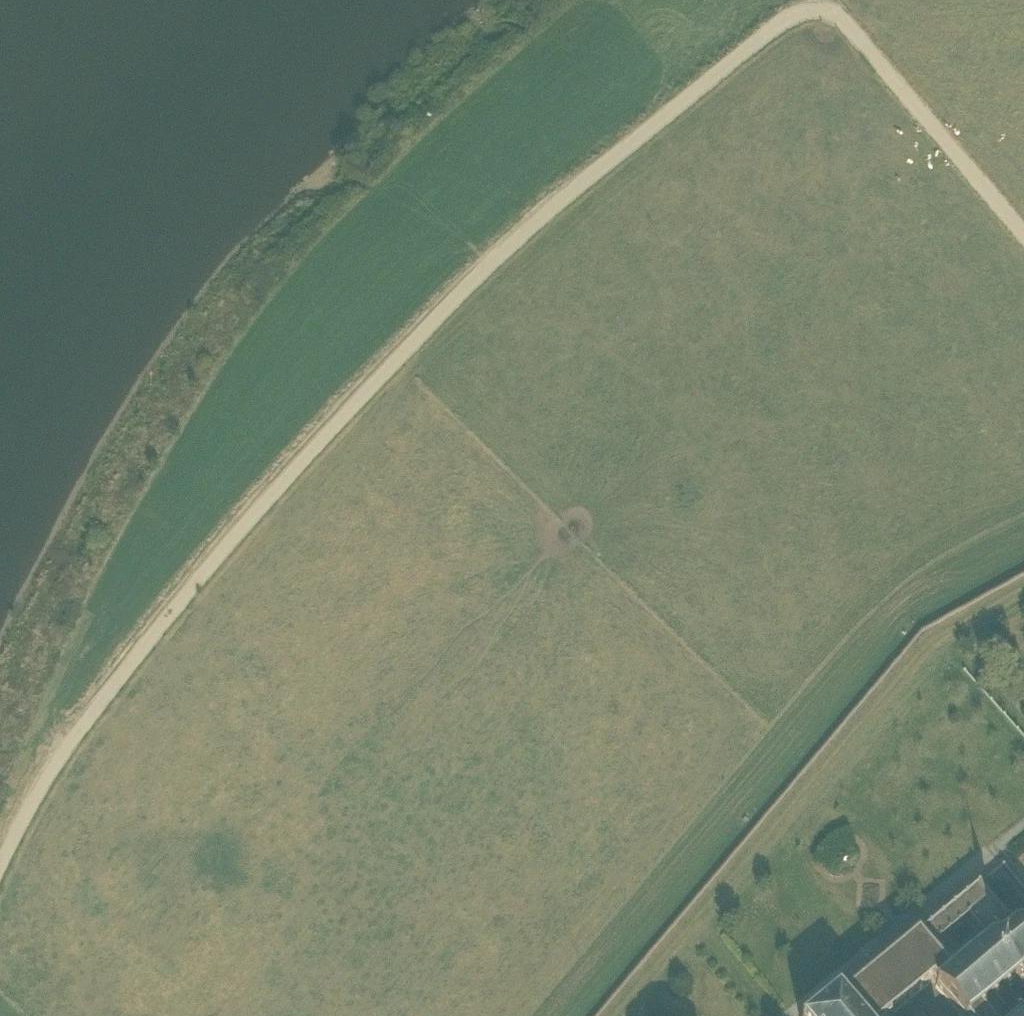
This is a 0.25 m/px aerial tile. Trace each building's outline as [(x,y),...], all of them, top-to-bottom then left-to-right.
[(933,981),(937,986),(1011,924),(979,886),(843,999),(839,994),(813,1015),(891,1015),(933,981)] [(937,986),(935,988),(959,1015),(976,1015),(1023,976),(1023,927),(1016,928),(1016,923),(1012,923),(1012,925),(1011,924),(937,986)] [(976,1015),(1006,1015),(996,1003),(1022,982),(1023,985),(1023,976),(976,1015)]
